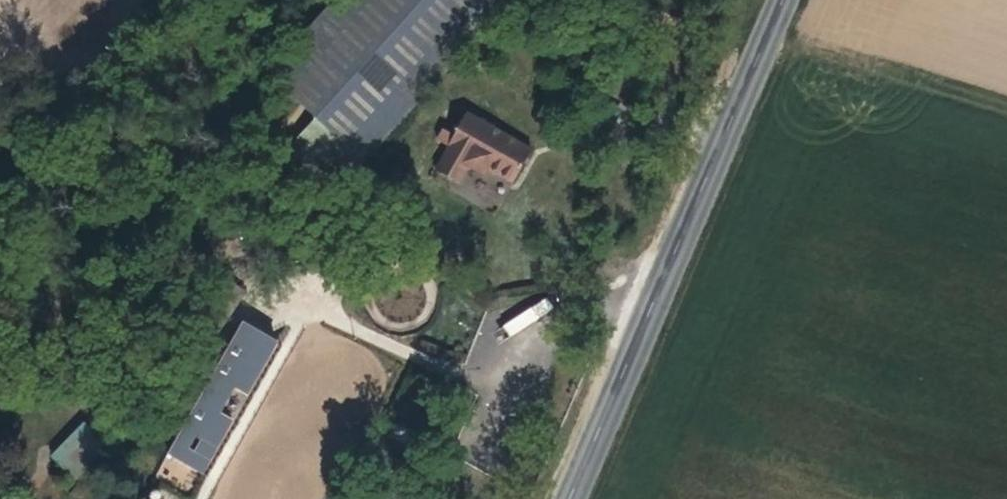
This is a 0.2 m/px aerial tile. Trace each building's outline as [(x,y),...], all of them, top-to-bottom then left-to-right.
[(276,88),(369,175),(535,0),(359,0),(276,88)] [(454,162),(456,163),(484,179),(493,184),(518,199),(537,167),(473,129),(454,162)] [(473,183),(480,186),(484,179),(456,163),(441,186),(464,199),(473,183)] [(488,191),(493,184),(484,179),(480,186),(488,191)] [(284,227),(295,219),(287,208),(276,216),(284,227)] [(508,336),(554,310),(547,298),(501,323),(508,336)] [(287,351),(249,327),(168,463),(207,486),(287,351)] [(84,421),(50,454),(78,483),(113,450),(84,421)]
